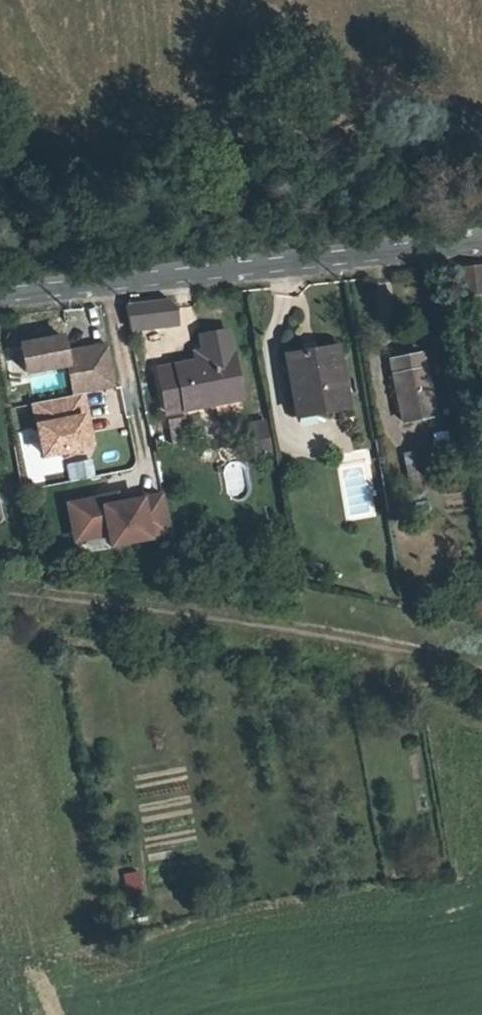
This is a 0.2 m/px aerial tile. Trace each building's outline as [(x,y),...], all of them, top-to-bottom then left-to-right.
[(456,274),(461,301),(481,298),(481,270),(456,274)] [(127,330),(174,321),(171,305),(162,296),(122,303),(127,330)] [(205,345),(226,342),(224,332),(197,337),(192,352),(194,362),(208,359),(205,345)] [(59,335),(14,343),(18,373),(64,366),(69,397),(28,404),(38,458),(86,450),(80,412),(87,410),(84,394),(115,390),(106,343),(63,351),(59,335)] [(208,359),(194,362),(156,370),(164,413),(237,400),(226,342),(205,345),(208,359)] [(290,411),(310,408),(311,414),(346,408),(333,346),(280,356),(290,411)] [(421,352),(390,357),(401,414),(432,408),(421,352)] [(254,454),(269,451),(263,420),(248,423),(254,454)] [(184,424),(165,427),(168,444),(188,441),(184,424)] [(404,451),(408,477),(418,476),(414,450),(404,451)] [(117,500),(63,505),(69,541),(103,537),(105,548),(147,543),(166,537),(159,491),(137,498),(117,500)]
